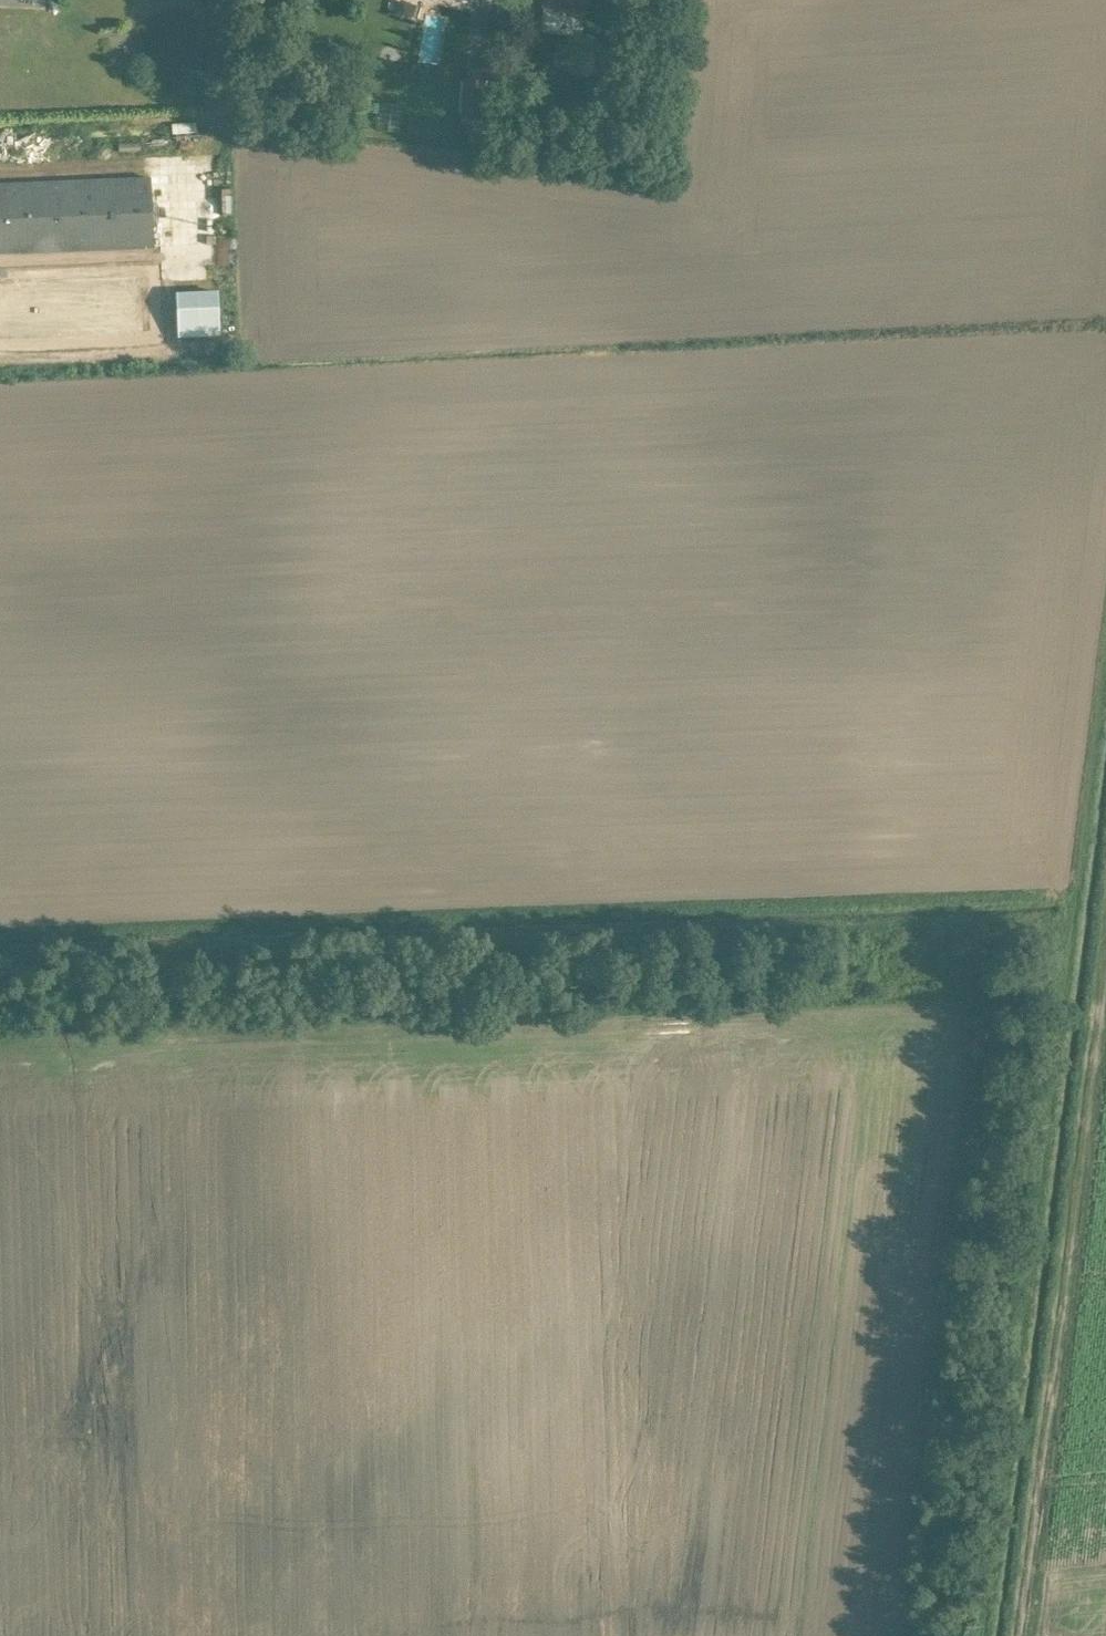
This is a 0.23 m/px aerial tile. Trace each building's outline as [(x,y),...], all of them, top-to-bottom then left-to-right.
[(587,13),(589,0),(543,0),(542,7),(579,12),(587,13)] [(464,77),(461,126),(481,127),(484,78),(482,78),(467,77),(464,77)] [(154,246),(151,177),(0,184),(0,253),(154,246)] [(158,336),(155,269),(0,275),(0,344),(158,338),(158,336)]
